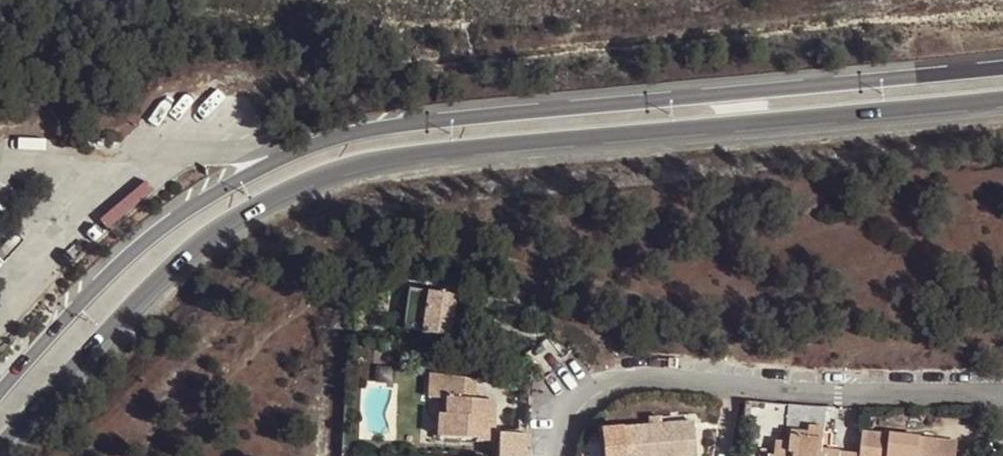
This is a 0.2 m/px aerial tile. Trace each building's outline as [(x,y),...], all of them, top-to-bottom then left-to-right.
[(409,289),(403,329),(421,332),(428,292),(409,289)] [(450,336),(456,297),(428,292),(421,332),(450,336)] [(430,397),(437,398),(438,375),(431,374),(430,397)] [(487,399),(475,399),(476,379),(438,375),(437,398),(443,398),(451,399),(451,415),(447,419),(447,437),(477,438),(477,440),(495,440),(496,410),(486,410),(487,399)] [(451,415),(451,399),(443,398),(441,437),(447,437),(447,419),(451,415)] [(496,400),(487,399),(486,410),(496,410),(496,400)] [(861,454),(824,451),(828,408),(788,405),(786,430),(792,431),(791,444),(776,442),(775,455),(861,455),(861,454)] [(693,421),(622,428),(624,450),(625,455),(697,455),(693,421)] [(624,450),(622,428),(613,429),(615,455),(625,455),(624,450)] [(861,454),(861,455),(957,455),(958,441),(863,432),(861,454)] [(526,435),(499,434),(499,455),(526,455),(526,435)]
